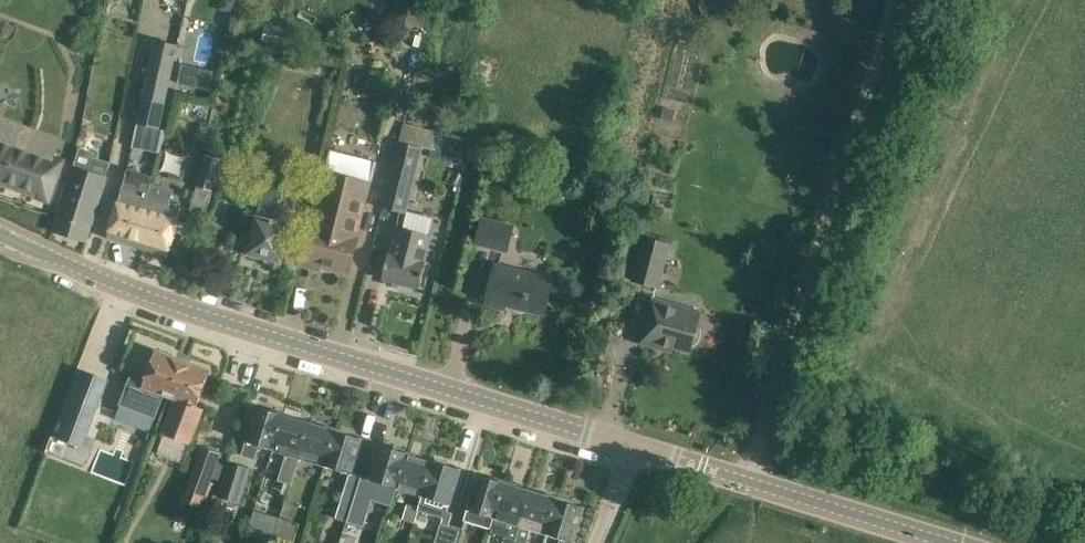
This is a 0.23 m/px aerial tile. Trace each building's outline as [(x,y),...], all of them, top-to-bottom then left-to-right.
[(219,11),(233,14),(236,0),(224,0),(221,1),(219,11)] [(373,16),(423,28),(429,0),(377,0),(373,16)] [(292,31),(267,24),(261,47),(287,53),(292,31)] [(10,28),(0,25),(0,62),(10,28)] [(155,41),(143,97),(136,126),(159,131),(165,102),(178,45),(155,41)] [(182,64),(177,84),(209,91),(213,72),(182,64)] [(35,70),(29,96),(56,103),(62,77),(35,70)] [(664,107),(661,120),(671,122),(674,110),(664,107)] [(434,131),(429,149),(444,153),(443,161),(462,166),(468,139),(434,131)] [(48,201),(63,159),(0,138),(0,183),(48,201)] [(421,149),(398,143),(382,208),(405,214),(421,149)] [(331,152),(325,176),(309,237),(305,235),(298,265),(310,268),(312,261),(349,271),(357,240),(377,162),(373,161),(373,163),(331,152)] [(92,157),(78,153),(74,166),(53,231),(86,241),(107,177),(88,171),(92,157)] [(222,160),(206,155),(190,210),(206,215),(222,160)] [(107,237),(142,248),(148,230),(137,226),(141,211),(143,211),(151,185),(125,177),(107,237)] [(284,190),(252,182),(247,203),(259,206),(247,254),(282,262),(294,214),(279,211),(283,191),(284,190)] [(173,190),(151,185),(143,211),(141,211),(137,226),(148,230),(142,248),(166,256),(181,207),(169,204),(173,190)] [(512,225),(485,217),(477,245),(504,253),(512,225)] [(433,237),(395,227),(383,278),(420,288),(433,237)] [(669,245),(644,239),(633,282),(658,288),(669,245)] [(496,266),(492,283),(487,304),(504,308),(505,304),(543,314),(552,279),(496,266)] [(671,350),(672,346),(690,351),(691,347),(693,347),(694,345),(697,344),(699,341),(701,337),(701,334),(702,333),(702,332),(696,330),(701,312),(654,298),(641,342),(671,350)] [(169,397),(183,361),(156,351),(142,387),(138,398),(159,406),(163,395),(169,397)] [(210,371),(183,361),(169,397),(175,399),(162,433),(190,444),(203,409),(196,406),(210,371)] [(72,397),(56,438),(82,448),(98,407),(72,397)] [(258,445),(273,450),(284,415),(258,407),(254,422),(252,422),(241,456),(254,460),(258,445)] [(299,458),(310,423),(284,415),(273,450),(288,455),(272,501),(284,505),(299,458)] [(324,466),(336,431),(310,423),(299,458),(324,466)] [(361,438),(336,431),(324,466),(352,474),(358,454),(356,454),(361,438)] [(391,506),(396,488),(407,453),(382,445),(377,460),(375,460),(370,478),(363,476),(363,475),(361,475),(354,497),(346,522),(364,527),(372,500),(391,506)] [(202,448),(183,501),(200,507),(220,454),(202,448)] [(422,496),(433,461),(407,453),(396,488),(422,496)] [(458,469),(433,461),(422,496),(449,504),(456,484),(454,484),(458,469)] [(229,463),(219,498),(239,504),(249,469),(229,463)] [(494,518),(505,483),(480,475),(475,490),(473,490),(467,510),(494,518)] [(531,491),(505,483),(494,518),(491,528),(493,529),(492,533),(505,536),(502,542),(514,542),(520,526),(531,491)] [(514,542),(528,542),(532,530),(546,534),(557,499),(531,491),(520,526),(514,542)] [(354,497),(343,493),(330,533),(342,537),(346,522),(354,497)] [(557,499),(546,534),(560,539),(559,542),(573,542),(579,523),(577,522),(582,507),(557,499)] [(418,509),(407,505),(402,520),(414,524),(418,509)] [(254,510),(248,531),(273,539),(280,518),(254,510)] [(280,518),(273,539),(285,542),(293,542),(299,524),(280,518)] [(453,526),(441,523),(435,542),(448,542),(453,526)] [(453,526),(448,542),(460,542),(464,530),(453,526)] [(340,542),(355,542),(357,537),(344,533),(340,542)] [(325,542),(339,542),(340,538),(328,534),(325,542)]
